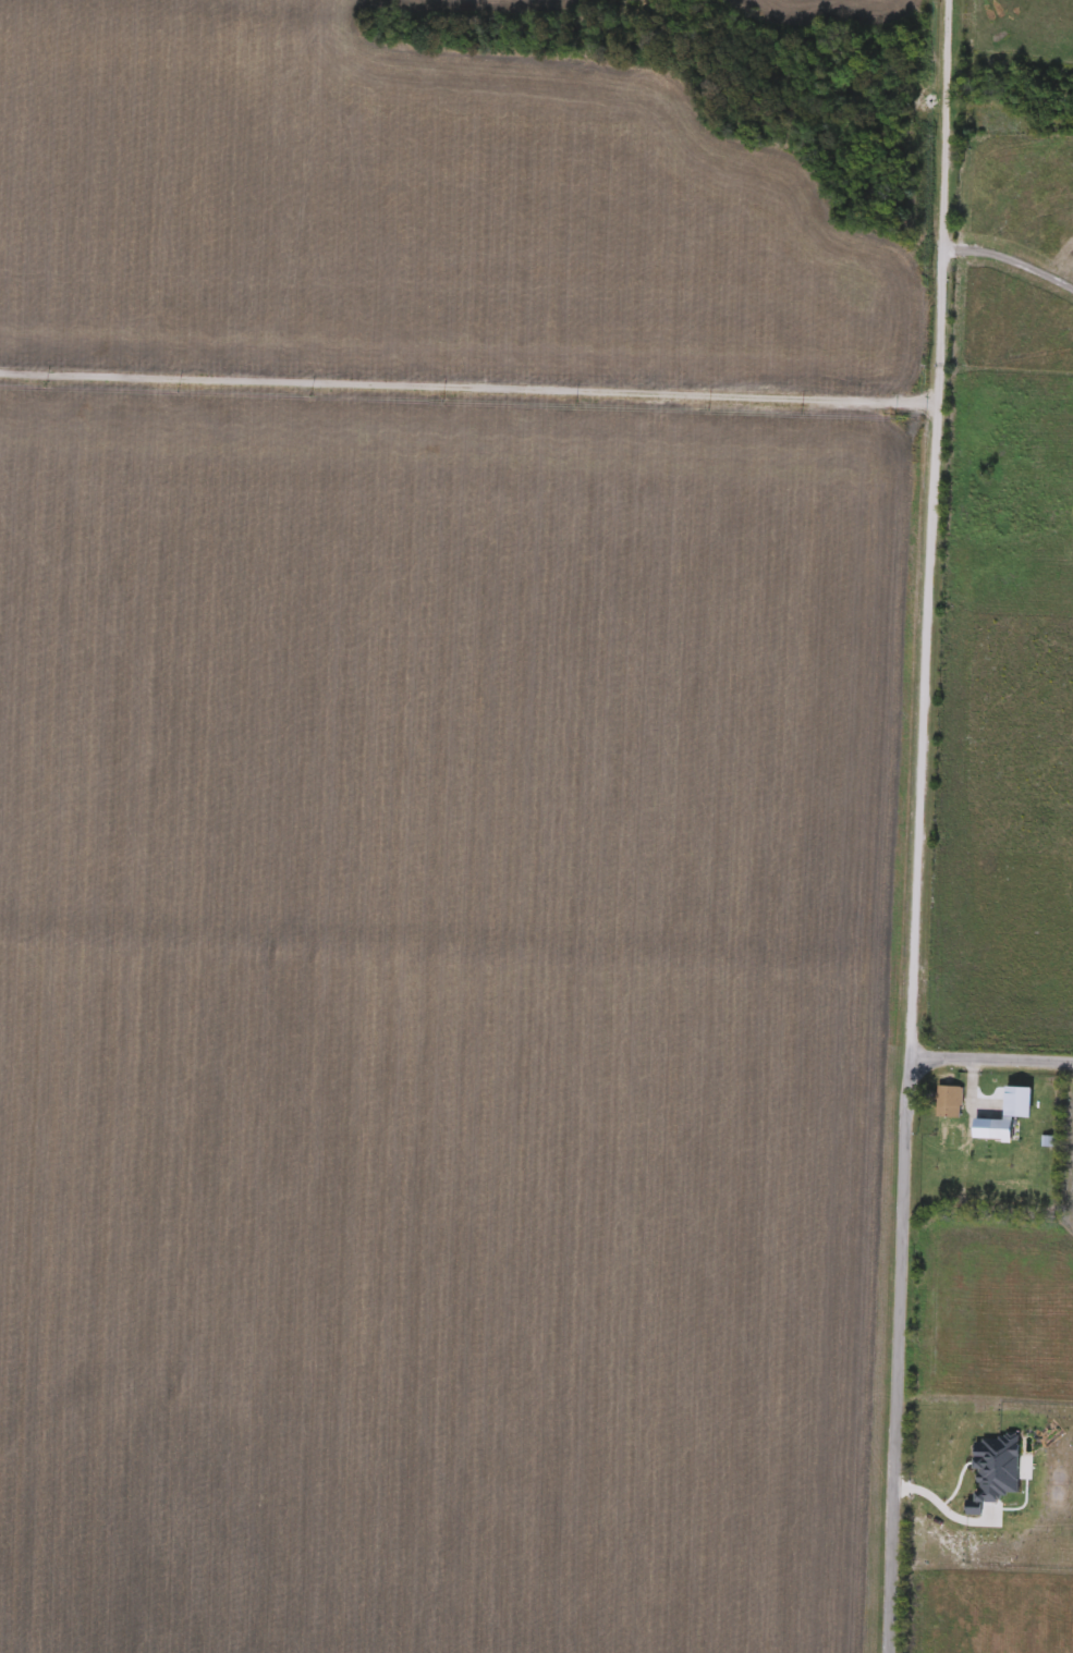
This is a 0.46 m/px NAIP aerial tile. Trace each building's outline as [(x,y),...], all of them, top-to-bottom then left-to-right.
[(938,1118),(938,1087),(962,1088),(962,1119),(938,1118)] [(980,1119),(1008,1119),(1008,1141),(980,1141),(980,1119)]
